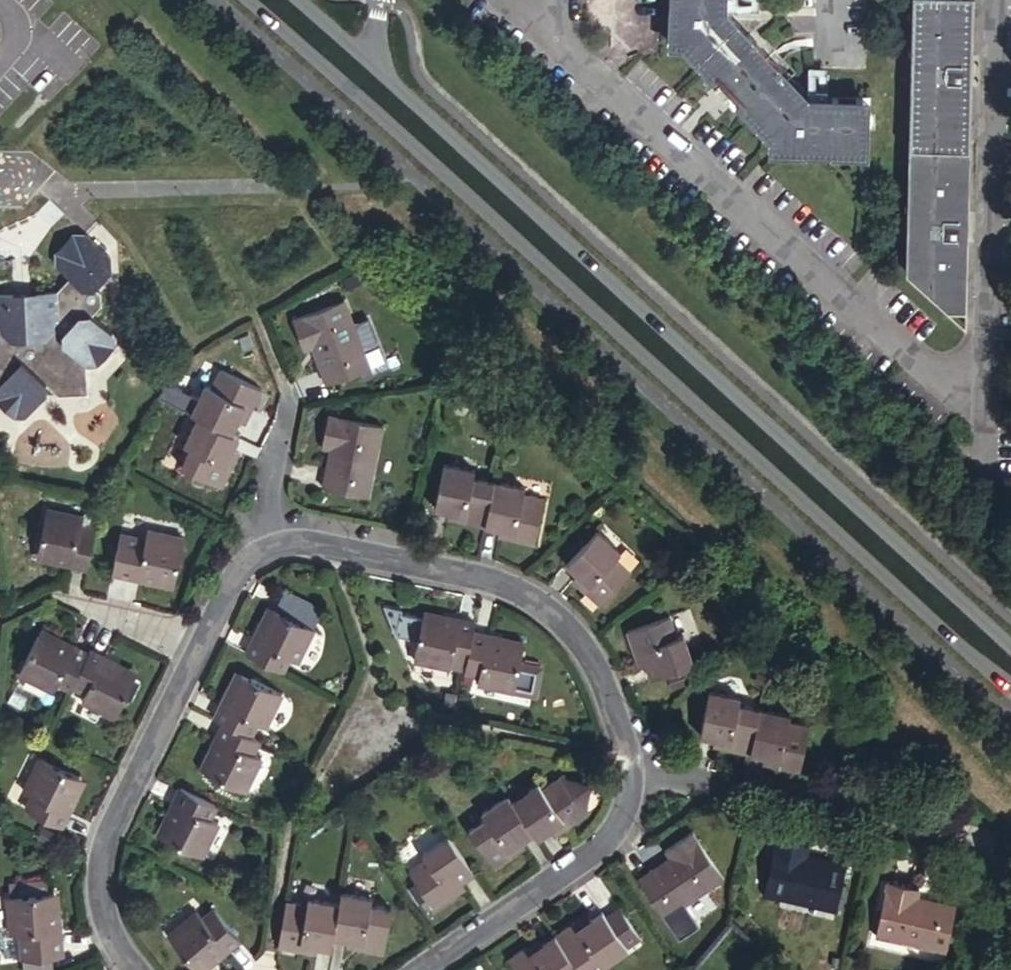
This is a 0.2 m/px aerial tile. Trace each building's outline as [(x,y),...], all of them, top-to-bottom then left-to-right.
[(674,55),(682,63),(686,63),(720,97),(724,94),(733,103),(745,115),(741,119),(774,152),(774,159),(783,167),(864,169),(870,163),(871,116),(868,111),(816,109),(772,64),(767,59),(763,55),(734,24),(735,0),(675,0),(674,55)] [(970,324),(973,7),(912,6),(909,286),(950,323),(970,324)] [(116,255),(88,230),(75,230),(56,249),(57,262),(82,288),(98,287),(116,267),(116,255)] [(10,402),(23,414),(53,385),(57,391),(61,392),(93,389),(89,361),(118,335),(118,330),(95,308),(93,311),(91,308),(88,307),(85,309),(66,326),(61,284),(0,289),(0,384),(3,387),(0,392),(0,393),(10,402)] [(293,307),(302,340),(314,337),(319,335),(325,356),(320,357),(324,372),(359,361),(362,371),(374,368),(349,289),(293,307)] [(325,356),(319,335),(314,337),(320,357),(325,356)] [(240,423),(248,410),(253,413),(267,389),(222,365),(212,382),(207,380),(191,406),(196,409),(235,432),(240,423)] [(383,420),(327,407),(319,440),(331,444),(337,445),(332,466),(326,465),(323,480),(357,488),(361,471),(371,474),(383,420)] [(235,432),(196,409),(181,436),(193,443),(183,460),(221,482),(231,465),(226,462),(233,449),(240,435),(235,432)] [(246,426),(253,413),(248,410),(240,423),(246,426)] [(337,445),(331,444),(326,465),(332,466),(337,445)] [(231,465),(238,452),(233,449),(226,462),(231,465)] [(484,520),(496,472),(477,467),(478,460),(449,453),(436,500),(449,504),(464,507),(463,515),(484,520)] [(368,490),(371,474),(361,471),(357,488),(368,490)] [(524,479),(496,472),(484,520),(501,524),(516,527),(514,534),(536,539),(547,492),(522,485),(524,479)] [(70,557),(85,561),(97,519),(75,514),(77,505),(45,497),(32,540),(72,551),(70,557)] [(464,507),(449,504),(448,512),(463,515),(464,507)] [(108,565),(133,572),(135,566),(170,575),(183,533),(144,522),(141,531),(119,525),(108,565)] [(514,534),(516,527),(501,524),(500,530),(514,534)] [(592,588),(584,595),(600,610),(632,577),(615,561),(621,554),(600,534),(568,566),(581,578),(592,588)] [(72,551),(32,540),(31,546),(70,557),(72,551)] [(168,581),(170,575),(135,566),(133,572),(168,581)] [(592,588),(581,578),(573,585),(584,595),(592,588)] [(320,607),(285,587),(275,604),(310,624),(320,607)] [(258,635),(274,604),(269,601),(253,632),(258,635)] [(294,655),(311,624),(310,624),(275,604),(274,604),(258,635),(253,632),(246,645),(280,663),(285,652),(294,655)] [(463,612),(425,604),(423,610),(461,618),(463,612)] [(642,659),(652,677),(695,655),(680,625),(672,629),(661,609),(618,630),(629,649),(635,646),(642,659)] [(476,627),(478,615),(463,612),(461,618),(423,610),(413,654),(447,662),(450,652),(470,655),(476,627)] [(79,643),(40,621),(38,627),(76,649),(79,643)] [(76,649),(38,627),(17,665),(50,684),(56,674),(73,683),(75,681),(92,651),(79,643),(76,649)] [(470,655),(467,666),(484,671),(483,678),(538,689),(545,661),(522,657),(524,643),(490,636),(490,630),(476,627),(470,655)] [(525,637),(490,630),(490,636),(524,643),(525,637)] [(110,653),(96,646),(92,651),(75,681),(88,689),(85,698),(115,716),(137,676),(107,659),(110,653)] [(642,659),(635,646),(629,649),(636,663),(642,659)] [(140,671),(110,653),(107,659),(137,676),(140,671)] [(220,694),(225,697),(241,666),(236,663),(220,694)] [(279,686),(241,666),(225,697),(220,694),(213,708),(220,711),(247,726),(253,713),(262,718),(279,686)] [(753,747),(764,700),(745,696),(746,687),(713,680),(702,726),(716,730),(731,733),(729,741),(753,747)] [(794,707),(764,700),(753,747),(769,750),(784,754),(782,763),(803,769),(816,720),(793,714),(794,707)] [(254,730),(247,726),(220,711),(213,724),(218,727),(202,758),(239,778),(255,749),(246,744),(254,730)] [(218,727),(213,724),(197,755),(202,758),(218,727)] [(729,741),(731,733),(716,730),(714,738),(729,741)] [(59,818),(67,805),(61,802),(80,769),(41,748),(23,782),(33,789),(27,799),(59,818)] [(782,763),(784,754),(769,750),(767,760),(782,763)] [(85,772),(80,769),(61,802),(67,805),(85,772)] [(215,795),(180,776),(172,790),(177,793),(160,825),(198,845),(214,814),(207,810),(215,795)] [(562,777),(557,780),(561,786),(565,783),(562,777)] [(533,787),(506,803),(528,836),(532,842),(548,832),(560,824),(563,829),(581,817),(577,811),(582,808),(587,787),(565,783),(561,786),(557,780),(537,792),(533,787)] [(177,793),(172,790),(155,822),(160,825),(177,793)] [(528,836),(506,803),(501,795),(477,811),(482,818),(461,833),(488,871),(506,860),(501,854),(514,845),(528,836)] [(586,814),(582,808),(577,811),(581,817),(586,814)] [(563,829),(560,824),(548,832),(551,837),(563,829)] [(697,825),(672,842),(676,849),(680,854),(662,867),(658,862),(643,872),(664,903),(679,892),(685,900),(729,870),(697,825)] [(803,839),(770,830),(758,886),(813,899),(816,887),(829,890),(838,855),(821,851),(820,857),(799,852),(801,846),(803,839)] [(472,872),(445,831),(417,848),(421,855),(403,869),(430,909),(448,897),(442,890),(455,882),(472,872)] [(518,852),(514,845),(501,854),(506,860),(518,852)] [(821,851),(801,846),(799,852),(820,857),(821,851)] [(676,849),(658,862),(662,867),(680,854),(676,849)] [(45,875),(32,877),(34,890),(46,889),(45,875)] [(32,877),(5,879),(6,893),(2,893),(5,930),(0,931),(0,945),(1,953),(15,951),(15,956),(60,952),(58,924),(52,925),(48,889),(46,889),(34,890),(32,877)] [(923,886),(893,880),(879,934),(921,944),(930,946),(935,932),(951,936),(960,905),(942,901),(941,906),(920,901),(922,896),(923,886)] [(460,889),(455,882),(442,890),(448,897),(460,889)] [(369,887),(340,884),(339,901),(335,931),(350,932),(364,934),(364,943),(384,945),(390,899),(369,896),(369,887)] [(827,901),(829,890),(816,887),(813,899),(827,901)] [(52,925),(58,924),(54,888),(48,889),(52,925)] [(679,892),(664,903),(669,910),(685,900),(679,892)] [(942,901),(922,896),(920,901),(941,906),(942,901)] [(335,931),(339,901),(302,897),(300,904),(285,902),(279,940),(296,942),(298,935),(313,937),(334,940),(335,931)] [(221,935),(225,939),(237,930),(210,900),(197,911),(192,906),(165,928),(192,959),(221,935)] [(555,938),(578,969),(585,969),(596,963),(601,969),(640,940),(618,911),(605,921),(601,915),(589,924),(577,932),(573,926),(555,938)] [(585,918),(573,926),(577,932),(589,924),(585,918)] [(364,943),(364,934),(350,932),(349,941),(364,943)] [(947,951),(951,936),(935,932),(930,946),(947,951)] [(196,964),(225,939),(221,935),(192,959),(196,964)] [(311,944),(313,937),(298,935),(296,942),(311,944)] [(555,938),(536,951),(524,959),(520,953),(504,964),(508,969),(578,969),(555,938)] [(943,965),(947,951),(930,946),(921,944),(918,958),(943,965)] [(536,951),(532,945),(520,953),(524,959),(536,951)]
